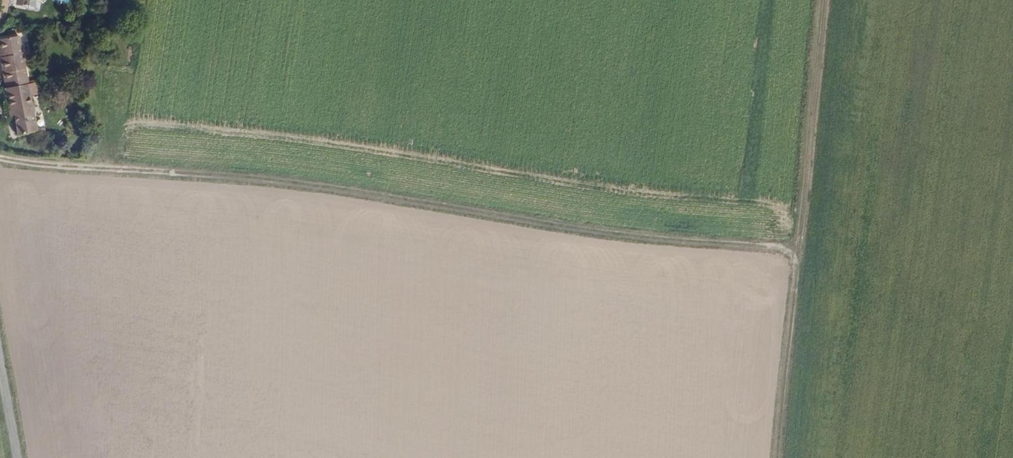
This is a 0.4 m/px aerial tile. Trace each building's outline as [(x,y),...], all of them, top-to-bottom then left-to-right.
[(51,0),(24,0),(23,10),(49,13),(51,0)] [(0,41),(0,42),(4,58),(3,58),(6,75),(10,74),(12,81),(32,77),(22,36),(0,41)] [(39,102),(34,84),(26,86),(30,105),(39,102)] [(47,133),(39,102),(30,105),(26,86),(7,90),(12,111),(16,110),(23,138),(47,133)]
